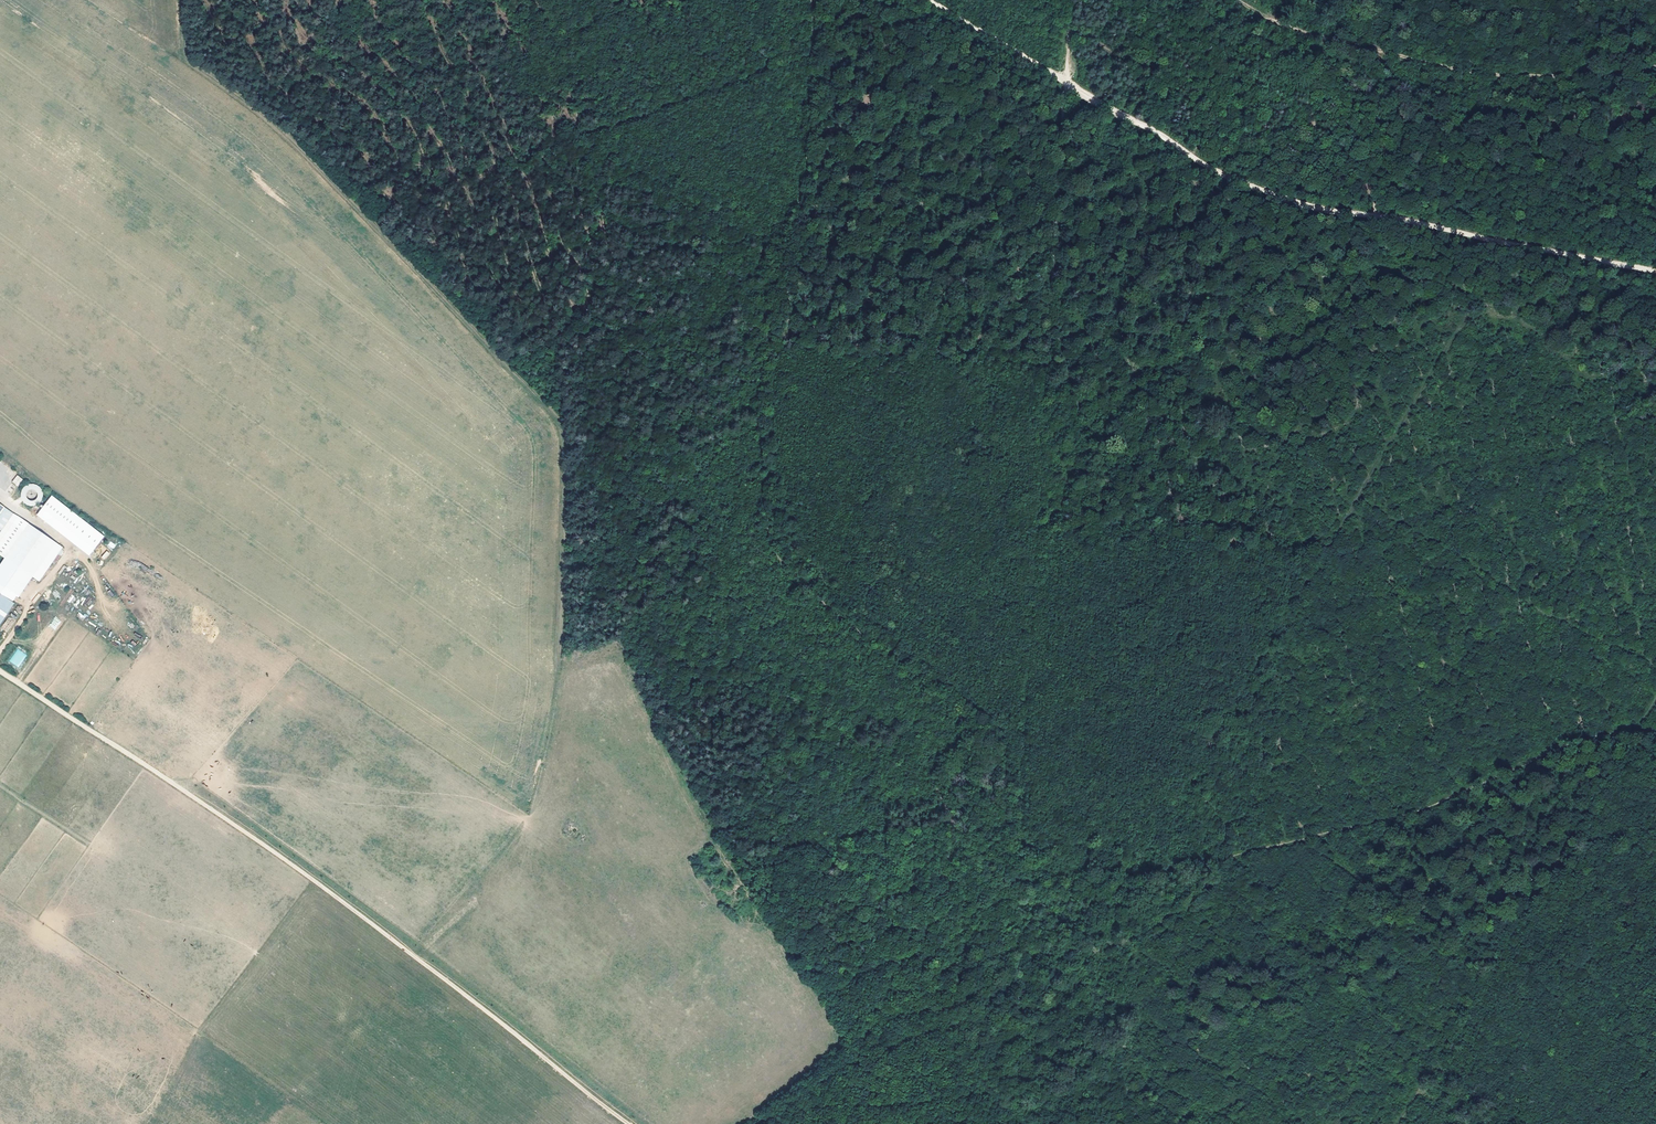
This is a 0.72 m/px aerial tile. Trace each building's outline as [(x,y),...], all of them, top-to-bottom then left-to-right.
[(17,486),(23,479),(17,475),(12,482),(17,486)] [(51,495),(36,514),(89,555),(105,536),(51,495)] [(0,518),(0,556),(4,559),(29,576),(39,582),(62,547),(5,510),(0,518)] [(113,549),(116,545),(111,541),(107,545),(113,549)] [(101,556),(104,559),(110,554),(107,550),(101,556)] [(0,565),(0,600),(9,606),(29,576),(4,559),(0,565)] [(38,593),(31,601),(34,604),(41,595),(38,593)] [(89,597),(83,603),(88,609),(95,603),(89,597)] [(13,609),(9,606),(0,600),(0,627),(13,609)] [(79,611),(76,616),(83,621),(86,616),(79,611)] [(49,625),(55,630),(61,621),(55,617),(49,625)]
